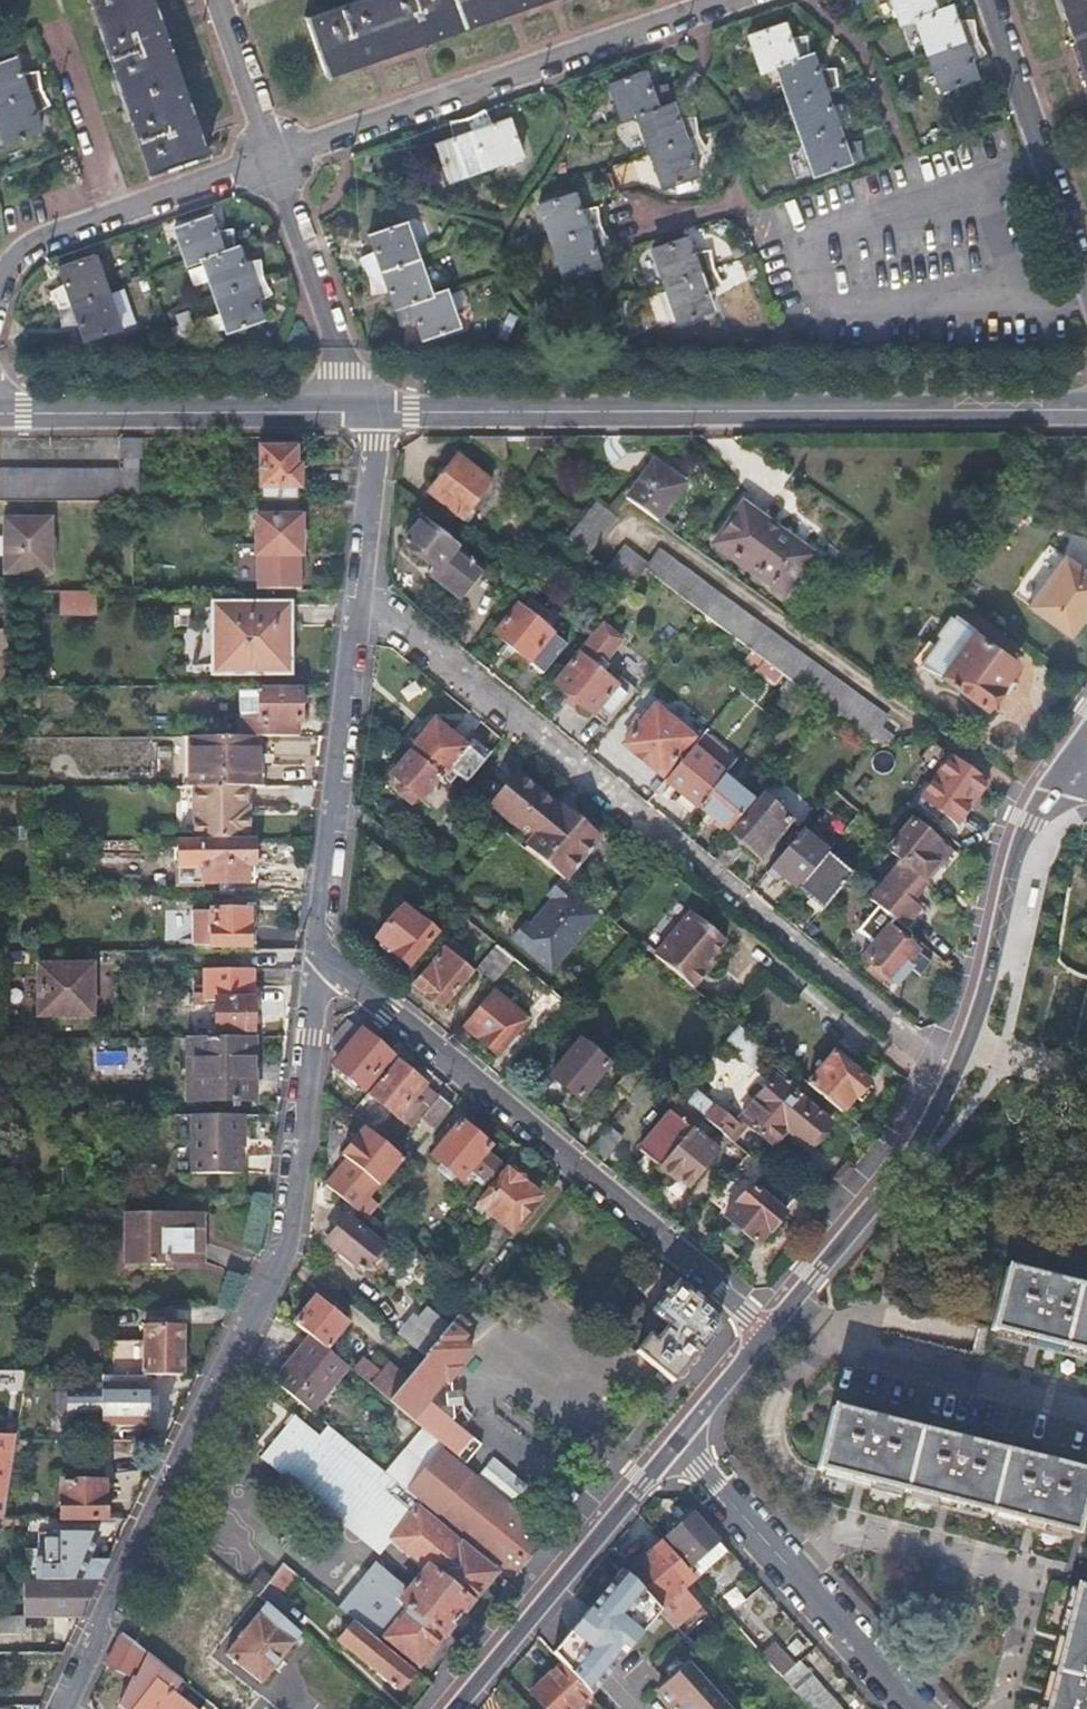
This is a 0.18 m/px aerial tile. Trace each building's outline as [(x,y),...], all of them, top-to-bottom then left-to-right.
[(147,175),(201,156),(148,0),(86,0),(147,175)] [(302,21),(322,77),(540,0),(362,0),(302,21)] [(946,4),(946,0),(892,0),(900,22),(914,16),(946,4)] [(1086,83),(1086,0),(1058,0),(1086,83)] [(956,24),(946,4),(914,16),(927,54),(971,38),(971,22),(956,24)] [(773,68),(808,55),(806,39),(791,40),(786,24),(749,37),(761,72),(773,68)] [(983,52),(971,38),(927,54),(940,90),(975,77),(970,60),(983,52)] [(816,76),(808,55),(773,68),(786,104),(822,92),(833,89),(832,74),(816,76)] [(34,90),(34,71),(17,76),(11,57),(0,61),(0,102),(34,90)] [(636,117),(669,105),(669,90),(650,91),(643,74),(609,86),(621,123),(636,117)] [(34,90),(0,102),(0,136),(2,142),(37,130),(31,112),(46,102),(34,90)] [(829,111),(822,92),(786,104),(799,142),(835,129),(846,125),(844,110),(829,111)] [(671,107),(669,105),(636,117),(650,152),(695,136),(695,120),(677,121),(671,107)] [(468,123),(484,166),(520,154),(508,121),(490,127),(481,112),(468,123)] [(447,180),(484,166),(468,123),(453,122),(455,139),(435,147),(447,180)] [(841,147),(835,129),(799,142),(812,177),(859,162),(857,147),(841,147)] [(705,149),(695,136),(650,152),(664,189),(697,177),(690,158),(705,149)] [(551,240),(597,223),(595,208),(580,210),(573,192),(539,204),(551,240)] [(200,259),(230,248),(230,236),(212,236),(206,219),(174,230),(187,264),(200,259)] [(608,236),(597,223),(551,240),(565,278),(599,265),(593,247),(608,236)] [(373,276),(415,261),(402,225),(368,237),(375,255),(361,264),(373,276)] [(664,283),(710,267),(710,252),(692,254),(685,235),(652,246),(664,283)] [(236,247),(230,248),(200,259),(213,297),(257,282),(257,266),(239,267),(236,247)] [(62,308),(104,295),(91,258),(58,269),(63,287),(51,296),(62,308)] [(427,297),(415,261),(373,276),(370,277),(370,293),(387,293),(393,308),(397,308),(427,297)] [(719,279),(710,267),(664,283),(676,320),(710,308),(706,289),(719,279)] [(268,294),(257,282),(213,297),(224,331),(260,322),(254,303),(268,294)] [(443,293),(427,297),(397,308),(399,325),(415,324),(421,341),(455,329),(443,293)] [(117,331),(104,295),(62,308),(60,325),(76,325),(82,343),(117,331)] [(138,440),(114,440),(115,460),(133,460),(137,460),(138,440)] [(259,502),(294,502),(294,490),(297,491),(296,468),(294,468),(293,450),(273,450),(273,444),(254,444),(253,450),(258,450),(259,502)] [(487,483),(455,458),(427,494),(459,520),(474,501),(487,483)] [(116,503),(130,503),(134,503),(133,460),(115,460),(115,473),(116,503)] [(652,465),(624,499),(656,522),(682,486),(652,465)] [(116,503),(115,473),(0,474),(0,503),(116,503)] [(298,591),(297,502),(294,502),(259,502),(253,502),(252,592),(298,591)] [(578,521),(564,539),(586,556),(613,522),(610,518),(592,505),(578,521)] [(145,506),(134,506),(134,527),(145,527),(145,506)] [(779,536),(739,508),(712,545),(789,601),(824,554),(786,526),(779,536)] [(2,520),(2,537),(2,557),(2,576),(48,575),(48,520),(2,520)] [(480,571),(418,521),(399,543),(434,571),(429,578),(457,600),(480,571)] [(622,546),(604,569),(627,586),(641,569),(645,565),(622,546)] [(641,569),(701,615),(762,661),(795,686),(826,710),(871,744),(891,740),(873,726),(883,718),(662,555),(646,566),(645,565),(641,569)] [(1061,558),(1025,607),(1067,636),(1086,608),(1086,576),(1061,558)] [(550,578),(540,570),(531,582),(540,590),(550,578)] [(88,615),(88,595),(58,595),(59,614),(88,615)] [(516,605),(492,634),(540,675),(564,646),(539,625),(545,617),(526,601),(520,609),(516,605)] [(286,606),(210,606),(211,675),(279,675),(279,629),(286,629),(286,606)] [(940,678),(972,634),(974,630),(951,613),(935,635),(939,638),(919,666),(938,680),(940,678)] [(625,640),(603,622),(552,683),(603,726),(632,692),(603,667),(625,640)] [(1015,664),(972,634),(940,678),(982,708),(1015,664)] [(238,738),(258,738),(297,738),(297,723),(299,723),(298,692),(297,692),(238,691),(238,738)] [(690,737),(652,707),(621,744),(659,775),(690,737)] [(455,793),(487,754),(469,739),(462,749),(430,723),(405,752),(407,753),(437,778),(455,793)] [(238,738),(187,738),(188,788),(190,788),(242,788),(258,788),(258,738),(238,738)] [(688,749),(663,779),(695,806),(720,776),(688,749)] [(437,778),(407,753),(387,775),(403,788),(397,795),(408,804),(414,797),(418,801),(437,778)] [(985,783),(949,757),(918,798),(953,825),(985,783)] [(522,848),(557,878),(560,880),(594,837),(557,806),(554,809),(513,776),(488,806),(528,840),(522,848)] [(720,776),(695,806),(726,831),(762,787),(756,783),(745,797),(720,776)] [(242,788),(190,788),(189,843),(245,843),(245,821),(242,820),(242,788)] [(796,833),(799,830),(762,799),(730,835),(758,858),(774,839),(785,847),(796,833)] [(899,863),(921,881),(933,866),(937,868),(947,856),(909,824),(885,850),(899,863)] [(768,867),(794,888),(822,854),(796,833),(785,847),(768,867)] [(251,886),(251,845),(174,845),(174,869),(182,869),(182,888),(251,886)] [(794,888),(821,910),(844,882),(849,876),(822,854),(794,888)] [(909,902),(924,884),(921,881),(899,863),(867,901),(876,909),(903,930),(919,912),(909,902)] [(546,970),(596,910),(560,880),(557,878),(543,895),(547,898),(524,925),(520,922),(508,938),(546,970)] [(432,935),(399,908),(372,939),(404,967),(432,935)] [(905,945),(911,937),(903,930),(876,909),(855,932),(870,945),(859,958),(893,987),(908,970),(918,977),(928,964),(905,945)] [(246,912),(191,912),(192,949),(245,949),(246,912)] [(687,912),(650,955),(691,989),(705,971),(701,967),(707,959),(721,941),(687,912)] [(490,987),(511,962),(493,946),(472,971),(490,987)] [(466,975),(440,954),(411,988),(437,1009),(466,975)] [(712,962),(707,959),(701,967),(705,971),(712,962)] [(88,967),(36,968),(36,1015),(88,1015),(88,967)] [(250,971),(203,971),(203,1002),(189,1001),(188,1012),(212,1012),(212,1033),(251,1032),(250,971)] [(524,1022),(490,995),(463,1027),(475,1038),(475,1040),(493,1056),(524,1022)] [(562,1004),(551,995),(533,1017),(543,1026),(562,1004)] [(345,1021),(329,1039),(327,1050),(338,1058),(332,1067),(360,1091),(387,1056),(345,1021)] [(765,1051),(737,1028),(722,1046),(750,1068),(765,1051)] [(250,1038),(190,1039),(192,1102),(251,1102),(250,1038)] [(604,1065),(575,1043),(546,1078),(574,1101),(604,1065)] [(805,1084),(839,1113),(852,1096),(856,1098),(865,1084),(830,1055),(805,1084)] [(421,1084),(393,1061),(366,1094),(401,1123),(415,1104),(410,1099),(421,1084)] [(647,1074),(632,1062),(612,1089),(625,1101),(647,1074)] [(795,1089),(775,1073),(737,1118),(768,1146),(784,1129),(806,1147),(827,1123),(792,1094),(795,1089)] [(679,1101),(701,1119),(729,1142),(739,1128),(713,1106),(711,1107),(689,1090),(679,1101)] [(449,1106),(436,1095),(417,1118),(431,1129),(449,1106)] [(679,1101),(677,1099),(633,1150),(673,1184),(677,1181),(686,1188),(716,1154),(690,1131),(701,1119),(679,1101)] [(241,1116),(188,1116),(188,1173),(234,1173),(235,1140),(240,1140),(241,1116)] [(484,1184),(498,1167),(483,1154),(487,1147),(457,1121),(427,1158),(458,1183),(468,1171),(484,1184)] [(344,1160),(323,1186),(354,1213),(397,1160),(389,1152),(361,1128),(339,1156),(344,1160)] [(761,1186),(770,1176),(745,1155),(736,1166),(751,1178),(761,1186)] [(535,1198),(501,1170),(474,1203),(508,1231),(535,1198)] [(779,1213),(794,1196),(770,1176),(761,1186),(756,1194),(745,1185),(731,1172),(706,1201),(721,1213),(719,1217),(752,1244),(764,1231),(768,1233),(782,1215),(779,1213)] [(756,1194),(761,1186),(751,1178),(745,1185),(756,1194)] [(198,1216),(123,1217),(123,1264),(198,1263),(198,1216)] [(387,1216),(375,1230),(393,1245),(404,1230),(387,1216)] [(379,1246),(344,1217),(323,1243),(358,1272),(379,1246)] [(988,1331),(1086,1356),(1086,1290),(1005,1270),(988,1331)] [(646,1337),(634,1353),(670,1383),(694,1353),(699,1356),(709,1343),(707,1340),(714,1329),(712,1316),(704,1309),(705,1307),(691,1294),(688,1297),(673,1285),(655,1307),(649,1302),(644,1308),(667,1326),(653,1342),(646,1337)] [(314,1298),(291,1323),(307,1336),(323,1350),(345,1324),(314,1298)] [(410,1314),(394,1333),(421,1355),(444,1329),(422,1311),(415,1320),(410,1314)] [(444,1329),(421,1355),(422,1357),(404,1379),(386,1402),(417,1427),(441,1447),(467,1467),(482,1450),(449,1421),(452,1418),(450,1406),(443,1406),(442,1395),(449,1394),(448,1381),(445,1379),(468,1350),(462,1344),(466,1337),(459,1333),(465,1324),(455,1316),(444,1329)] [(109,1376),(177,1376),(177,1327),(139,1328),(138,1342),(109,1341),(109,1376)] [(307,1336),(272,1382),(308,1412),(345,1367),(323,1350),(307,1336)] [(386,1402),(404,1379),(384,1363),(376,1374),(358,1360),(349,1371),(386,1402)] [(143,1385),(97,1385),(96,1427),(143,1426),(143,1385)] [(459,1393),(449,1394),(442,1395),(443,1406),(450,1406),(460,1405),(459,1393)] [(1084,1473),(829,1408),(813,1473),(1069,1537),(1084,1473)] [(382,1473),(325,1426),(317,1436),(293,1417),(259,1456),(375,1552),(387,1539),(422,1567),(406,1589),(398,1599),(406,1606),(382,1637),(417,1664),(491,1572),(413,1508),(417,1502),(382,1473)] [(25,1441),(47,1441),(47,1424),(15,1423),(13,1435),(13,1440),(25,1441)] [(543,1539),(438,1452),(441,1447),(417,1427),(382,1473),(417,1502),(509,1579),(543,1539)] [(0,1435),(0,1518),(11,1452),(13,1440),(13,1435),(0,1435)] [(25,1452),(25,1441),(13,1440),(11,1452),(25,1452)] [(58,1520),(104,1520),(104,1482),(58,1483),(58,1520)] [(682,1527),(693,1517),(688,1512),(678,1521),(682,1527)] [(727,1554),(693,1517),(682,1527),(667,1540),(701,1577),(727,1554)] [(97,1580),(106,1560),(95,1560),(95,1555),(88,1554),(94,1533),(50,1533),(49,1540),(42,1540),(42,1560),(34,1560),(33,1580),(97,1580)] [(629,1575),(663,1612),(681,1632),(705,1609),(661,1560),(656,1564),(648,1556),(629,1575)] [(290,1570),(282,1563),(269,1578),(257,1593),(266,1602),(281,1616),(293,1602),(279,1584),(290,1570)] [(622,1569),(550,1655),(560,1664),(591,1697),(663,1612),(629,1575),(622,1569)] [(257,1593),(269,1578),(260,1571),(247,1586),(257,1593)] [(398,1599),(406,1589),(382,1571),(364,1572),(337,1608),(348,1617),(379,1642),(382,1637),(406,1606),(398,1599)] [(24,1581),(20,1581),(21,1617),(79,1617),(97,1580),(33,1580),(24,1581)] [(1072,1586),(1040,1708),(1086,1708),(1086,1590),(1072,1586)] [(281,1616),(266,1602),(226,1652),(260,1680),(299,1632),(281,1616)] [(713,1618),(705,1609),(681,1632),(689,1640),(713,1618)] [(0,1618),(0,1634),(21,1633),(21,1617),(0,1618)] [(379,1642),(348,1617),(333,1636),(346,1647),(345,1650),(393,1688),(414,1670),(379,1642)] [(146,1654),(120,1633),(104,1666),(133,1679),(146,1654)] [(773,1649),(760,1660),(780,1683),(793,1671),(773,1649)] [(560,1664),(528,1695),(541,1708),(578,1708),(591,1697),(560,1664)] [(796,1668),(793,1671),(780,1683),(803,1708),(833,1708),(796,1668)] [(682,1670),(654,1696),(667,1708),(718,1708),(682,1670)] [(159,1685),(190,1708),(200,1708),(204,1705),(166,1675),(159,1685)] [(159,1685),(155,1682),(135,1708),(190,1708),(159,1685)]
